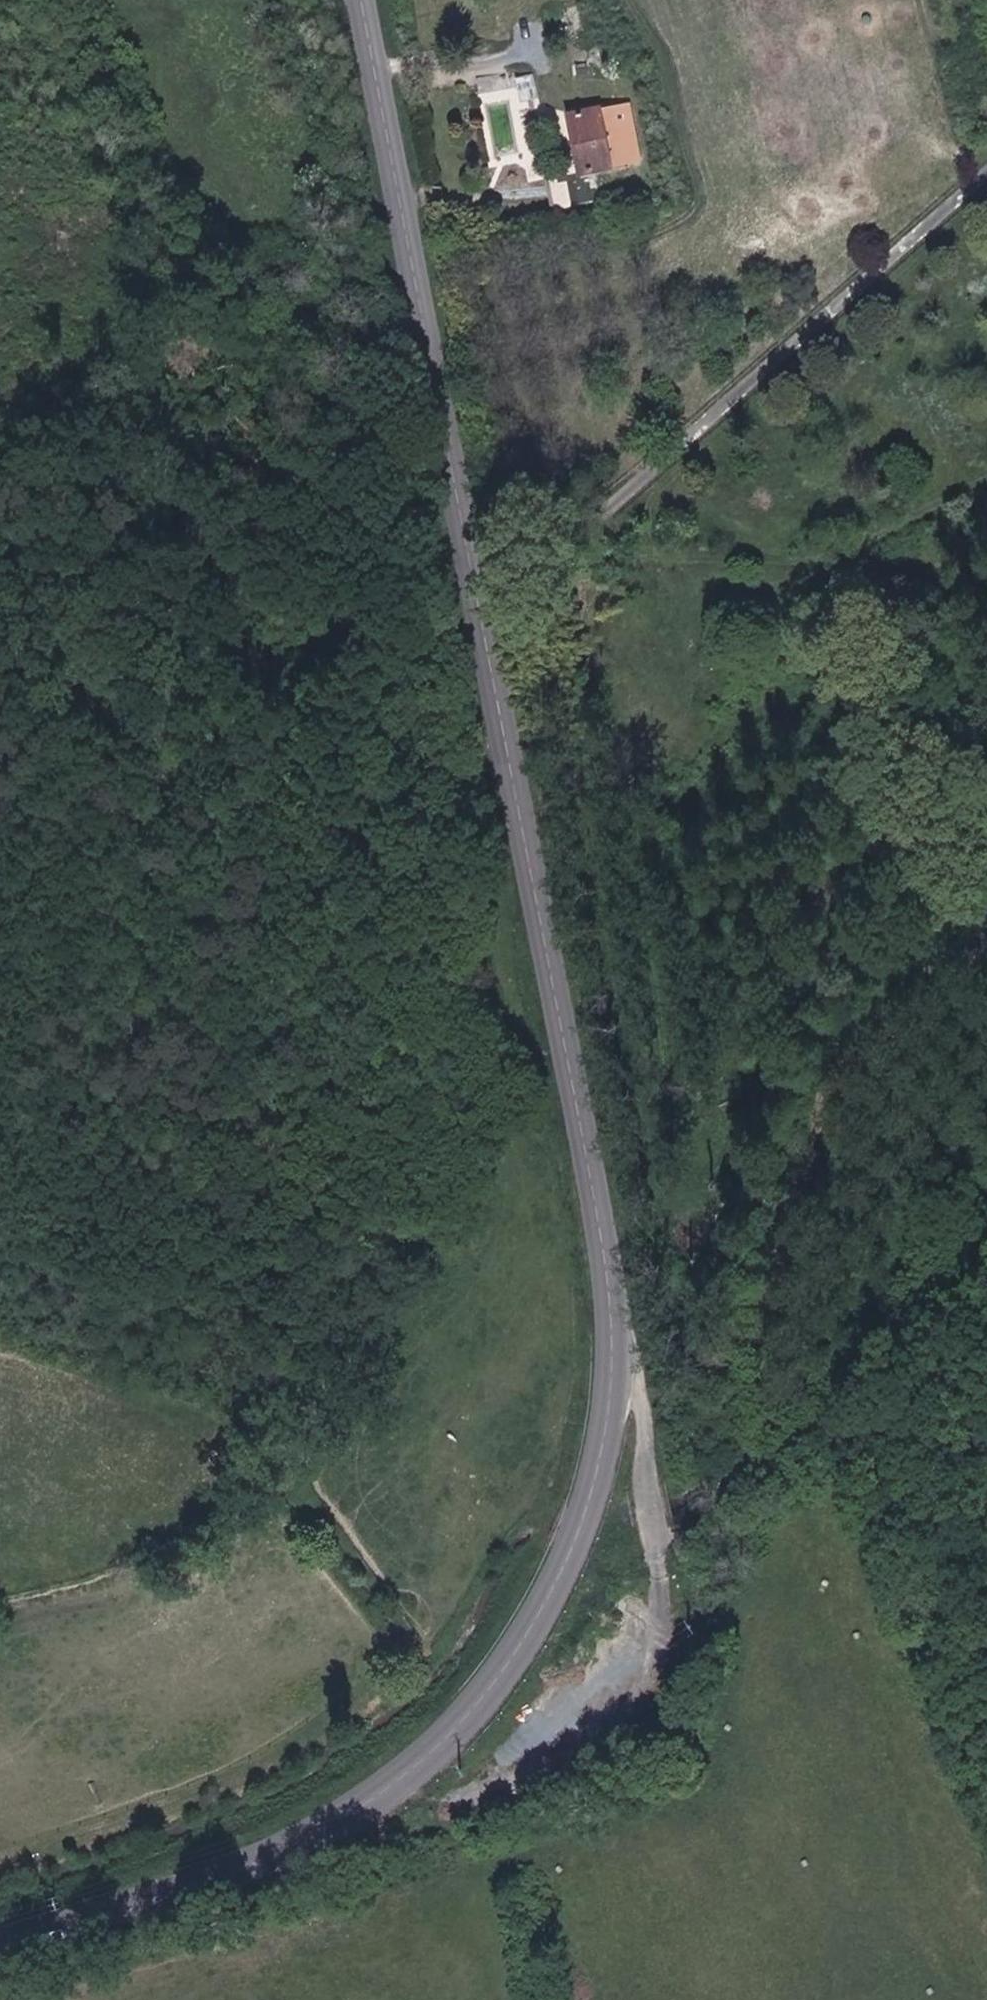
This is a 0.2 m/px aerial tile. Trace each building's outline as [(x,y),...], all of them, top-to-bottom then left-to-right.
[(510,72),(483,78),(486,87),(497,84),(500,95),(515,91),(510,72)] [(539,72),(519,75),(522,98),(543,95),(539,72)] [(570,118),(582,175),(639,161),(626,105),(570,118)]
